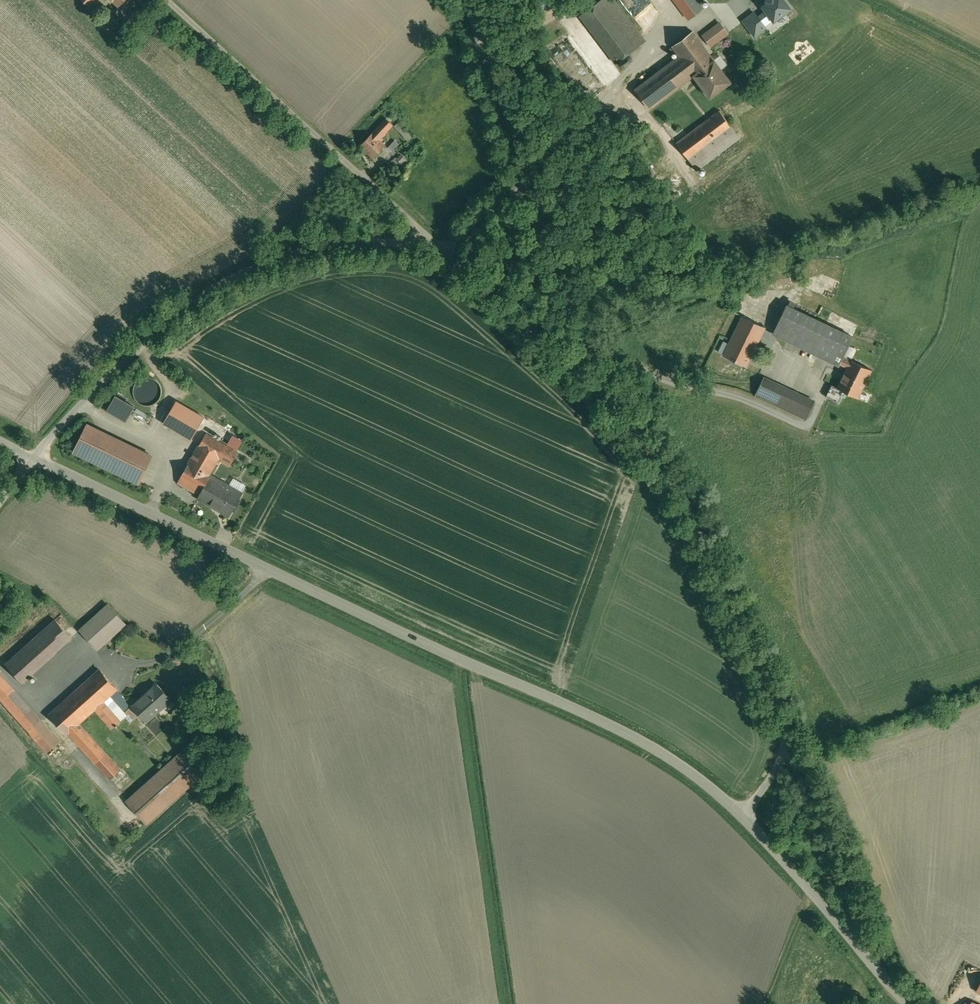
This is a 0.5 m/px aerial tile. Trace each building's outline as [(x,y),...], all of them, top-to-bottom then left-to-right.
[(531,4),(537,14),(558,2),(557,0),(537,0),(531,4)] [(602,0),(600,0),(580,15),(616,63),(637,47),(632,40),(602,0)] [(614,0),(602,0),(632,40),(640,34),(614,0)] [(697,0),(675,0),(689,19),(703,9),(697,0)] [(776,26),(793,14),(782,0),(775,0),(763,9),(776,26)] [(744,22),(757,38),(768,30),(755,14),(744,22)] [(718,20),(699,34),(709,47),(728,33),(718,20)] [(730,82),(693,31),(672,46),(679,55),(694,76),(710,97),(730,82)] [(679,55),(635,89),(650,109),(694,76),(679,55)] [(719,110),(676,143),(696,170),(740,137),(719,110)] [(373,159),(386,146),(379,139),(392,125),(385,118),(359,145),(373,159)] [(407,141),(411,137),(397,122),(392,126),(407,141)] [(393,150),(397,142),(392,139),(387,147),(393,150)] [(395,158),(402,166),(407,161),(401,154),(395,158)] [(852,336),(787,305),(773,333),(839,365),(843,356),(852,336)] [(763,327),(742,317),(723,354),(744,365),(763,327)] [(872,370),(850,359),(850,360),(843,356),(839,364),(846,367),(837,387),(858,398),(872,370)] [(814,401),(764,377),(752,402),(803,426),(814,401)] [(125,421),(132,403),(110,395),(104,412),(125,421)] [(201,422),(187,414),(183,420),(168,411),(161,422),(191,440),(201,422)] [(206,434),(178,482),(200,495),(211,476),(209,475),(218,458),(230,465),(238,452),(206,434)] [(160,467),(129,451),(126,457),(120,468),(151,484),(160,467)] [(126,457),(115,452),(110,463),(120,468),(126,457)] [(222,483),(211,476),(200,495),(198,497),(229,515),(242,493),(223,482),(222,483)] [(76,630),(97,651),(125,623),(104,602),(76,630)] [(55,619),(5,664),(21,682),(71,637),(55,619)] [(99,669),(50,713),(67,733),(68,733),(109,779),(120,769),(79,722),(95,708),(112,728),(115,725),(116,726),(118,725),(117,724),(129,713),(134,718),(139,714),(132,705),(131,706),(125,701),(126,700),(117,689),(99,669)] [(0,675),(0,700),(47,752),(60,741),(0,675)] [(156,683),(132,705),(139,714),(146,721),(171,699),(156,683)] [(180,753),(128,801),(147,822),(200,775),(180,753)]
